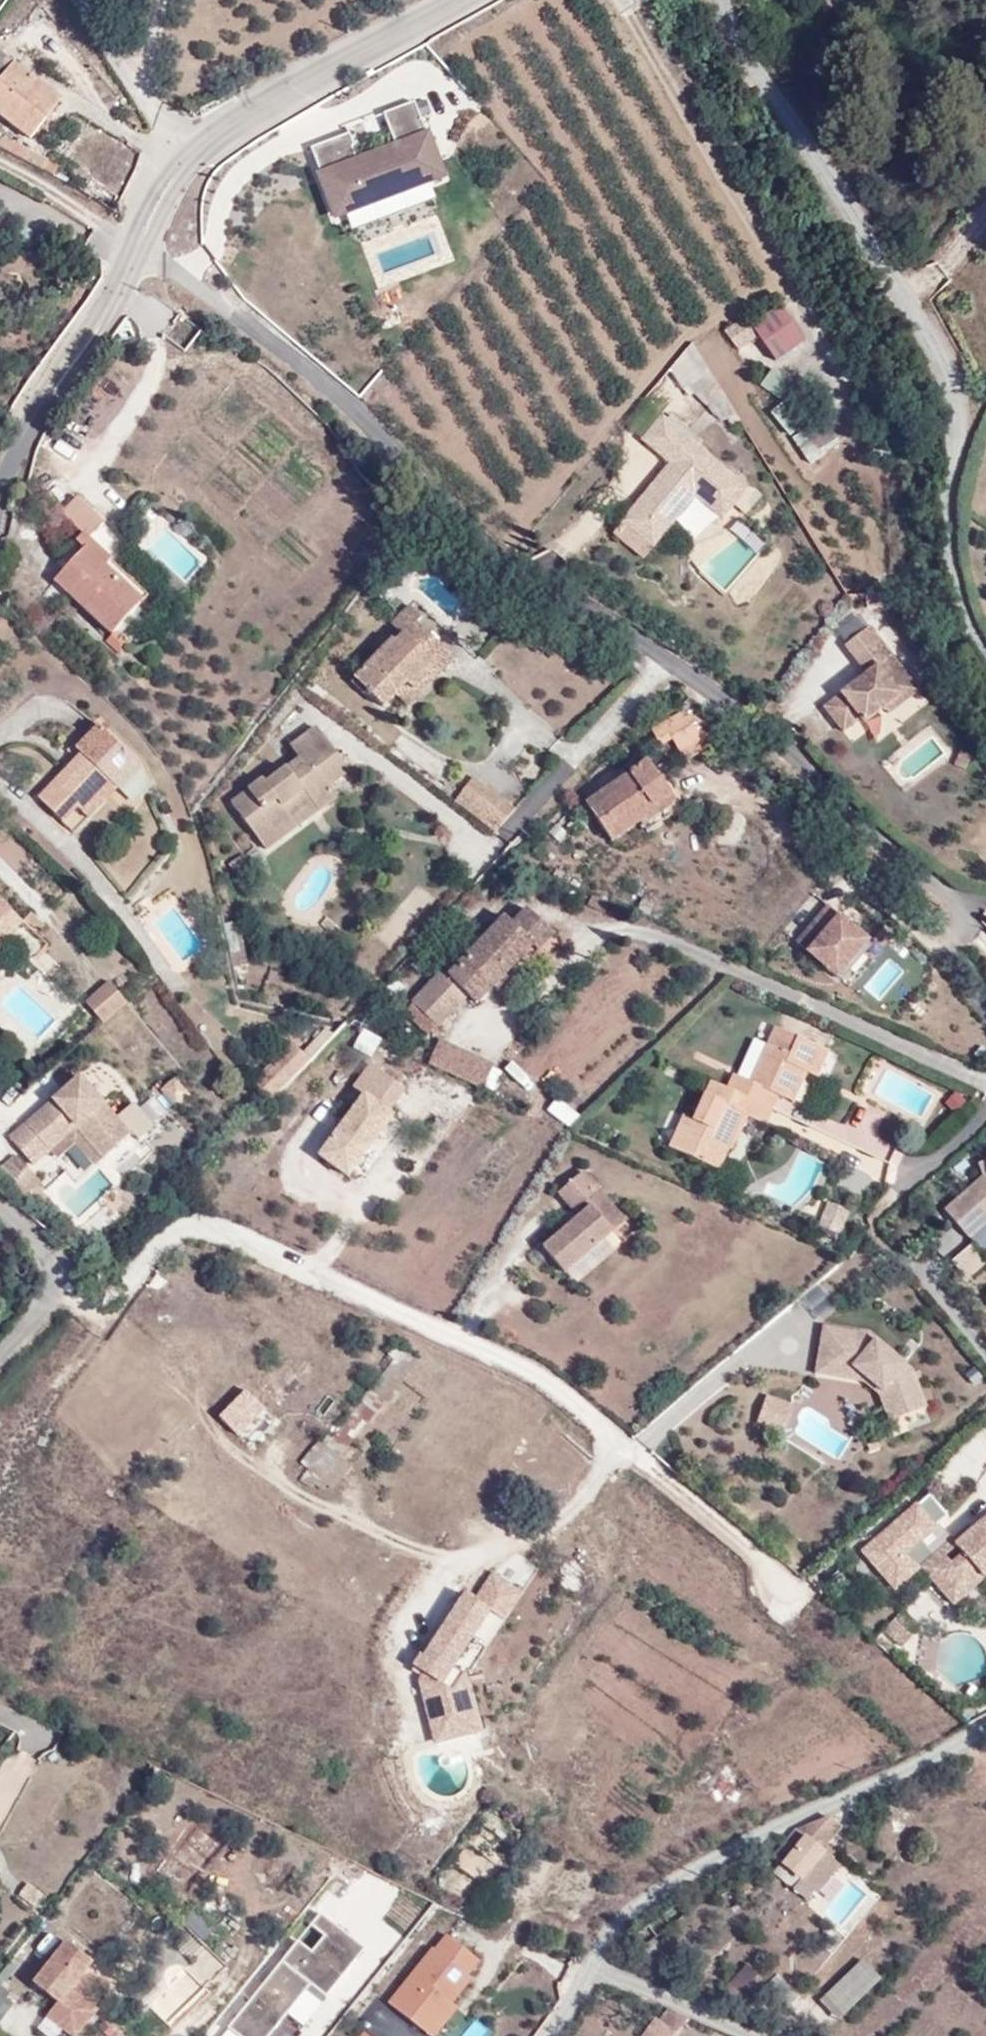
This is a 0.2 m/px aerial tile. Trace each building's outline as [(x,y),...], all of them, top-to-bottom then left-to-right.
[(61,99),(0,51),(0,114),(30,138),(61,99)] [(345,129),(306,144),(332,211),(438,171),(410,97),(379,109),(392,143),(376,149),(377,153),(355,162),(353,158),(347,143),(350,142),(345,129)] [(1,138),(0,140),(0,150),(45,172),(50,162),(27,150),(25,154),(11,147),(13,144),(1,138)] [(376,149),(353,158),(355,162),(377,153),(376,149)] [(780,362),(808,344),(782,306),(754,325),(761,335),(780,362)] [(724,331),(744,366),(765,354),(745,319),(724,331)] [(736,414),(695,345),(674,369),(688,390),(690,389),(712,407),(717,403),(728,419),(736,414)] [(800,415),(812,397),(777,372),(764,390),(800,415)] [(685,436),(664,418),(644,441),(672,465),(635,509),(665,535),(697,497),(724,520),(749,491),(696,446),(685,436)] [(810,464),(839,444),(823,420),(794,440),(810,464)] [(699,443),(688,433),(685,436),(696,446),(699,443)] [(102,523),(77,499),(62,515),(84,536),(78,542),(86,551),(56,582),(112,635),(149,597),(88,539),(102,523)] [(654,548),(665,535),(635,509),(624,522),(654,548)] [(413,691),(438,665),(444,671),(456,658),(418,621),(421,618),(410,606),(391,625),(402,636),(397,642),(394,639),(355,680),(385,708),(397,695),(407,684),(413,691)] [(895,684),(908,673),(871,627),(848,645),(868,670),(871,674),(865,679),(828,708),(848,732),(865,719),(869,724),(888,708),(904,695),(895,684)] [(397,695),(408,707),(444,671),(438,665),(413,691),(407,684),(397,695)] [(862,675),(865,679),(871,674),(868,670),(862,675)] [(892,713),(921,689),(908,673),(895,684),(904,695),(888,708),(892,713)] [(707,735),(700,726),(704,724),(691,715),(684,719),(681,714),(652,731),(659,744),(670,738),(678,750),(699,739),(707,735)] [(78,809),(106,778),(117,789),(139,766),(100,728),(77,751),(82,756),(40,801),(63,823),(78,809)] [(264,779),(233,802),(253,831),(262,825),(270,836),(313,803),(319,813),(338,799),(330,788),(350,772),(318,729),(292,748),(301,760),(267,784),(264,779)] [(703,747),(699,739),(678,750),(683,758),(703,747)] [(966,770),(971,756),(962,753),(957,767),(966,770)] [(638,819),(672,796),(665,786),(649,760),(587,804),(613,843),(641,824),(638,819)] [(515,810),(473,777),(454,803),(494,833),(515,810)] [(117,789),(106,778),(78,809),(88,819),(117,789)] [(689,804),(674,780),(665,786),(672,796),(638,819),(641,824),(646,833),(689,804)] [(253,831),(267,851),(319,813),(313,803),(270,836),(262,825),(253,831)] [(63,823),(74,834),(88,819),(78,809),(63,823)] [(11,911),(0,900),(0,924),(11,911)] [(450,977),(444,971),(404,1014),(429,1038),(469,995),(478,1004),(533,946),(539,952),(554,935),(528,910),(513,926),(506,918),(450,977)] [(23,922),(11,911),(0,924),(0,947),(23,922)] [(830,911),(800,946),(834,975),(864,939),(830,911)] [(45,927),(31,913),(23,922),(37,935),(45,927)] [(239,922),(226,925),(236,967),(249,964),(239,922)] [(88,1005),(107,1026),(129,1006),(110,985),(88,1005)] [(753,1082),(735,1075),(729,1089),(773,1108),(779,1095),(791,1101),(804,1071),(818,1078),(829,1051),(778,1028),(753,1082)] [(252,1080),(272,1097),(309,1054),(289,1037),(252,1080)] [(494,1067),(441,1043),(431,1068),(451,1077),(484,1092),(494,1067)] [(318,1155),(344,1174),(389,1116),(384,1112),(400,1090),(370,1067),(355,1086),(365,1094),(318,1155)] [(122,1141),(129,1134),(104,1105),(79,1076),(10,1138),(33,1164),(51,1149),(58,1157),(75,1141),(95,1164),(103,1157),(122,1141)] [(766,1124),(773,1108),(729,1089),(713,1082),(695,1120),(686,1117),(672,1148),(718,1169),(731,1139),(737,1141),(748,1116),(766,1124)] [(6,1085),(0,1091),(0,1099),(7,1105),(16,1094),(6,1085)] [(166,1141),(121,1089),(104,1105),(129,1134),(122,1141),(132,1154),(141,1163),(166,1141)] [(955,1113),(966,1102),(956,1093),(946,1103),(955,1113)] [(103,1157),(114,1169),(132,1154),(122,1141),(103,1157)] [(22,1197),(40,1182),(15,1156),(3,1166),(15,1180),(8,1186),(22,1197)] [(981,1163),(983,1176),(945,1211),(969,1238),(985,1224),(985,1162),(981,1163)] [(578,1216),(543,1247),(564,1271),(612,1230),(599,1215),(611,1204),(581,1170),(557,1192),(578,1216)] [(850,1211),(829,1203),(819,1226),(840,1234),(850,1211)] [(612,1230),(624,1220),(611,1204),(599,1215),(612,1230)] [(952,1222),(931,1239),(946,1257),(966,1240),(952,1222)] [(969,1241),(949,1257),(966,1278),(985,1262),(969,1241)] [(914,1371),(872,1336),(826,1327),(817,1375),(868,1385),(881,1397),(890,1423),(928,1409),(914,1371)] [(246,1391),(220,1418),(239,1436),(265,1409),(246,1391)] [(765,1391),(753,1421),(781,1431),(792,1401),(765,1391)] [(297,1467),(331,1490),(351,1461),(317,1438),(297,1467)] [(930,1492),(860,1550),(895,1588),(953,1535),(937,1521),(948,1513),(930,1492)] [(924,1567),(950,1602),(985,1572),(985,1518),(924,1567)] [(497,1572),(523,1587),(536,1565),(510,1550),(497,1572)] [(459,1674),(466,1678),(468,1677),(524,1591),(494,1572),(477,1599),(475,1597),(467,1592),(436,1640),(431,1649),(434,1651),(430,1656),(424,1652),(415,1667),(422,1671),(426,1674),(421,1681),(441,1762),(484,1751),(474,1713),(465,1716),(461,1698),(449,1690),(459,1674)] [(904,1644),(921,1624),(904,1610),(887,1630),(904,1644)] [(436,1640),(433,1638),(424,1652),(430,1656),(434,1651),(431,1649),(436,1640)] [(474,1713),(466,1678),(459,1674),(449,1690),(461,1698),(465,1716),(474,1713)] [(796,1831),(775,1858),(782,1864),(802,1881),(825,1853),(824,1851),(841,1828),(830,1818),(796,1831)] [(803,1899),(834,1861),(825,1853),(802,1881),(782,1864),(773,1874),(803,1899)] [(38,1906),(46,1895),(28,1882),(20,1893),(38,1906)] [(223,2024),(238,2035),(263,2035),(306,1984),(319,1996),(361,1945),(318,1909),(223,2024)] [(431,1949),(388,2004),(421,2029),(444,1999),(450,2004),(470,1979),(465,1975),(477,1961),(445,1936),(433,1950),(431,1949)] [(93,1960),(65,1940),(32,1980),(46,1991),(58,2001),(47,2015),(76,2035),(97,2007),(72,1989),(93,1960)] [(837,2018),(880,1976),(860,1955),(816,1997),(837,2018)] [(750,1983),(756,1972),(744,1966),(738,1977),(750,1983)] [(9,2005),(3,1999),(7,1993),(0,1988),(0,2018),(9,2005)] [(456,2008),(450,2004),(444,1999),(421,2029),(429,2035),(434,2035),(456,2008)] [(681,2023),(662,2009),(643,2035),(677,2035),(674,2033),(681,2023)] [(407,2031),(379,2010),(370,2024),(387,2035),(403,2035),(407,2031)]
